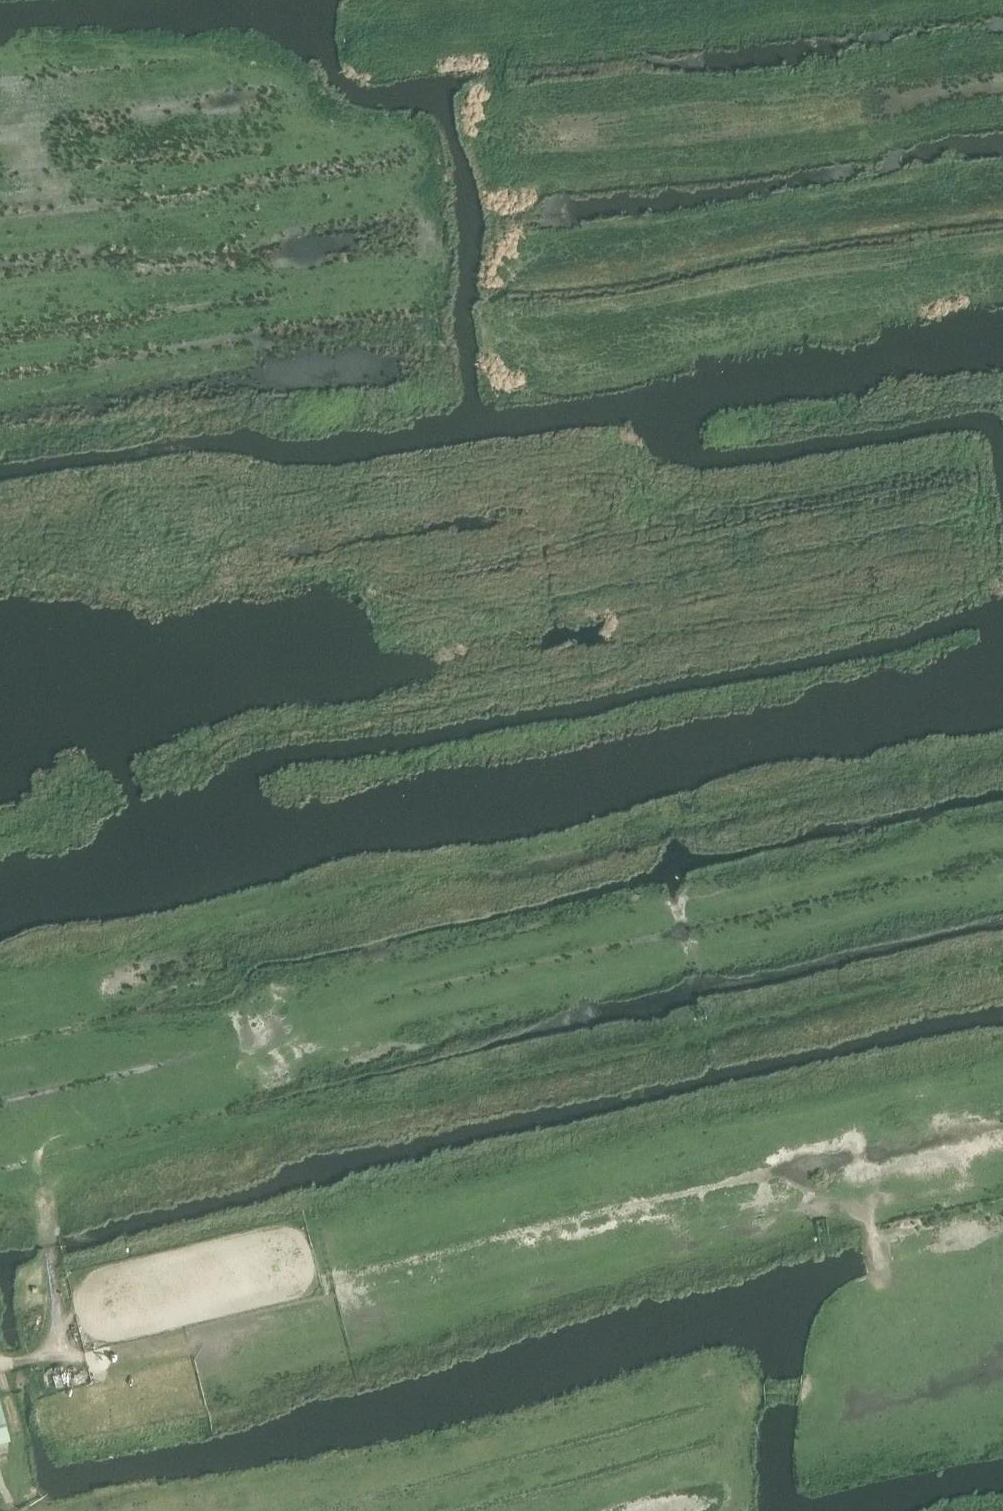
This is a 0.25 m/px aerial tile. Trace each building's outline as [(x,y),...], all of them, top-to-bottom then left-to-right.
[(12,1437),(0,1400),(0,1441),(12,1437)]
